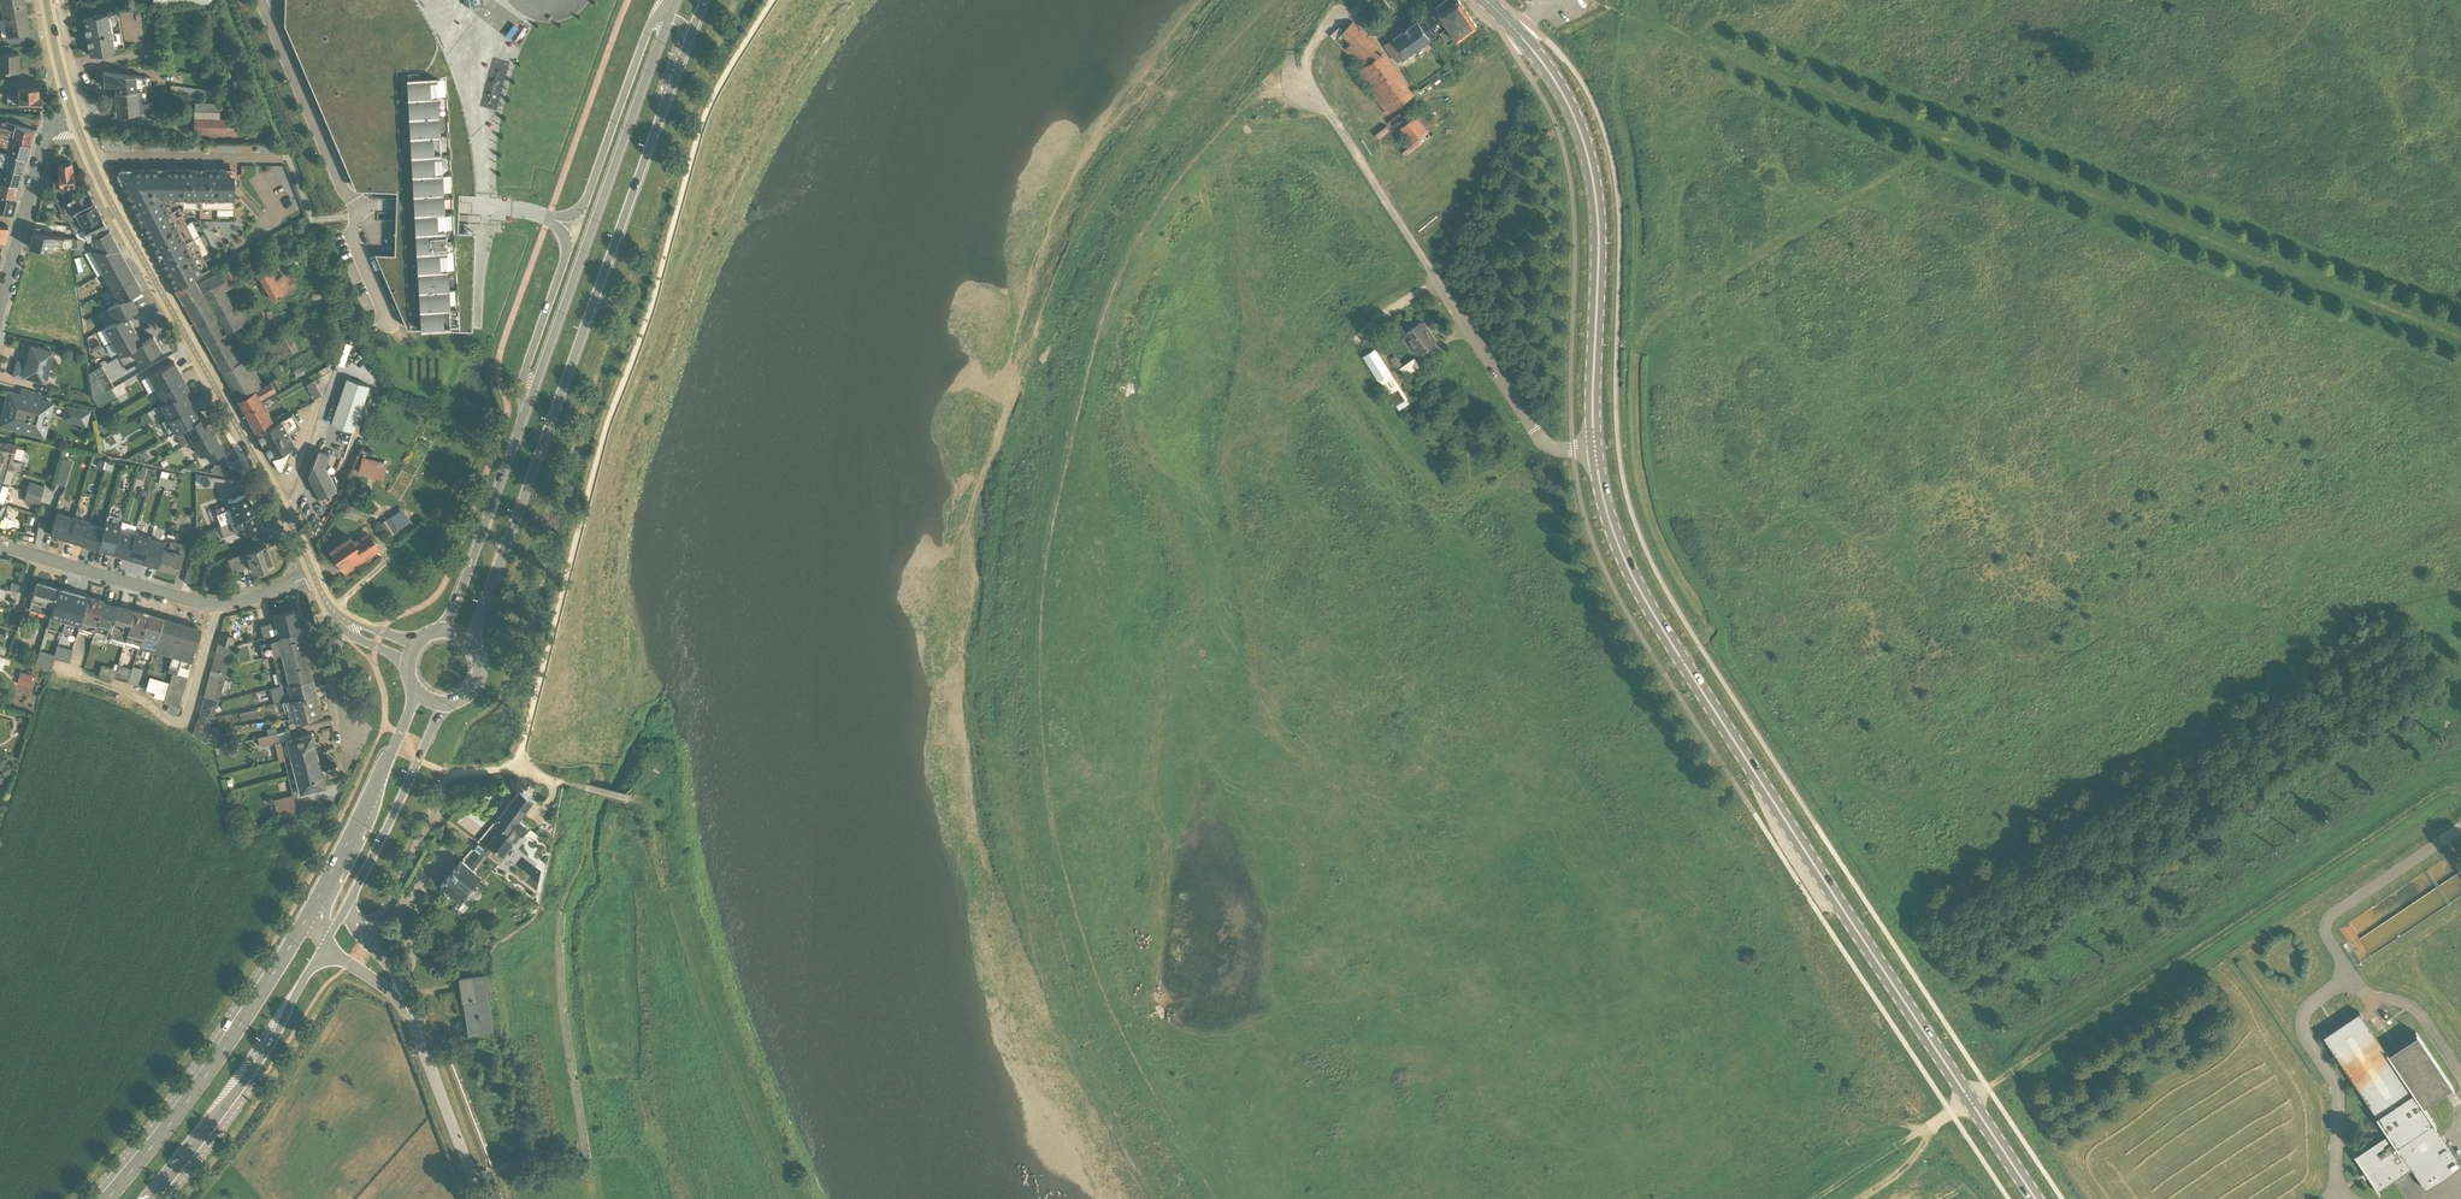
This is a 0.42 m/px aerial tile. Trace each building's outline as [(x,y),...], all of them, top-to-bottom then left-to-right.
[(475,190),(474,171),(472,153),(467,124),(462,103),(455,78),(448,61),(446,53),(430,20),(419,0),(284,0),(283,22),(354,187),(369,187),(369,196),(395,197),(395,203),(394,210),(376,209),(376,218),(394,219),(393,251),(374,250),(405,324),(471,326),(474,229),(456,228),(457,217),(457,206),(457,197),(457,190),(475,190)] [(1460,0),(1444,0),(1417,19),(1431,39),(1441,32),(1448,42),(1456,37),(1457,39),(1477,25),(1460,0)] [(31,29),(24,1),(0,5),(2,16),(0,16),(0,32),(0,33),(31,29)] [(114,46),(123,45),(123,44),(117,11),(117,10),(108,12),(108,10),(99,12),(94,8),(90,13),(82,15),(89,53),(97,52),(102,55),(106,50),(115,48),(114,46)] [(1407,56),(1431,39),(1417,19),(1416,18),(1391,36),(1392,37),(1384,43),(1397,62),(1407,56)] [(1379,46),(1351,20),(1333,40),(1363,67),(1355,73),(1385,116),(1414,96),(1384,53),(1378,48),(1379,46)] [(157,38),(158,48),(178,49),(178,40),(157,38)] [(19,69),(18,50),(0,50),(0,69),(19,69)] [(114,82),(115,89),(141,88),(145,88),(151,89),(150,75),(102,69),(103,83),(114,82)] [(0,76),(0,85),(10,85),(10,76),(0,76)] [(17,103),(40,103),(40,93),(37,93),(37,84),(18,84),(17,103)] [(141,88),(115,89),(116,111),(153,109),(152,99),(146,100),(145,88),(141,88)] [(236,129),(261,129),(262,107),(253,106),(253,115),(239,115),(238,117),(237,117),(237,116),(218,115),(218,99),(194,99),(192,131),(236,132),(236,129)] [(17,120),(38,120),(38,110),(17,111),(17,120)] [(1399,128),(1412,143),(1427,130),(1415,115),(1399,128)] [(29,141),(33,127),(14,122),(13,127),(0,123),(0,133),(29,141)] [(26,155),(29,141),(0,133),(0,141),(6,143),(4,148),(26,155)] [(22,168),(26,155),(4,148),(0,147),(0,162),(22,168)] [(53,186),(74,184),(73,175),(72,175),(70,159),(56,160),(57,174),(52,175),(53,186)] [(19,182),(22,168),(0,162),(0,177),(19,182)] [(166,166),(126,166),(125,166),(124,166),(123,166),(122,166),(121,166),(120,166),(119,167),(118,168),(117,169),(116,170),(116,171),(116,173),(133,205),(156,193),(163,197),(163,196),(165,196),(166,166)] [(195,166),(166,166),(165,196),(168,196),(170,200),(182,200),(182,205),(194,205),(195,166)] [(211,167),(195,166),(194,205),(211,205),(211,167)] [(233,167),(211,167),(211,205),(233,205),(233,167)] [(15,196),(19,182),(0,177),(0,192),(15,196)] [(73,212),(94,201),(87,187),(73,195),(67,197),(60,196),(54,195),(61,210),(64,210),(65,212),(72,209),(73,212)] [(11,210),(15,196),(0,192),(0,207),(11,210)] [(156,193),(133,205),(148,234),(182,216),(180,212),(176,214),(172,208),(171,208),(167,201),(165,203),(163,198),(163,197),(156,193)] [(82,223),(100,213),(100,212),(100,211),(98,207),(97,206),(94,201),(73,212),(72,209),(65,212),(64,210),(61,210),(57,210),(62,219),(66,217),(70,223),(82,223)] [(74,230),(77,236),(87,237),(107,226),(100,213),(82,223),(70,223),(56,221),(55,228),(69,230),(74,230)] [(182,216),(148,234),(160,257),(194,239),(182,216)] [(88,245),(118,246),(108,226),(107,226),(87,237),(77,236),(78,245),(88,245)] [(28,244),(70,245),(71,235),(32,229),(28,244)] [(174,285),(208,265),(205,260),(194,239),(160,257),(171,278),(174,285)] [(102,270),(125,257),(123,254),(118,246),(88,245),(89,247),(84,250),(97,273),(102,270)] [(217,262),(224,275),(225,277),(231,274),(240,268),(232,253),(217,262)] [(110,285),(133,272),(125,257),(102,270),(110,285)] [(270,265),(270,266),(267,261),(255,268),(271,298),(295,284),(283,260),(273,266),(273,265),(271,266),(270,265)] [(216,261),(208,265),(174,285),(182,299),(224,275),(217,262),(216,261)] [(117,298),(139,287),(141,286),(138,281),(133,272),(110,285),(117,298)] [(182,299),(221,368),(240,357),(236,349),(247,343),(236,323),(254,313),(249,303),(237,310),(224,286),(235,280),(231,274),(225,277),(224,275),(182,299)] [(139,287),(117,298),(106,304),(115,319),(126,312),(149,300),(141,286),(139,287)] [(111,339),(134,326),(126,312),(115,319),(104,325),(111,339)] [(1406,334),(1420,353),(1436,342),(1422,322),(1406,334)] [(119,352),(130,346),(142,339),(134,326),(111,339),(119,352)] [(297,347),(297,346),(289,331),(262,345),(270,360),(297,347)] [(142,339),(130,346),(138,360),(161,346),(153,332),(142,339)] [(44,379),(45,375),(47,376),(49,368),(47,367),(53,348),(30,342),(26,360),(16,357),(12,372),(23,374),(23,373),(44,379)] [(1390,376),(1392,375),(1376,350),(1365,357),(1380,382),(1390,376)] [(221,368),(236,395),(263,382),(247,353),(240,357),(221,368)] [(155,386),(181,371),(173,357),(147,372),(155,386)] [(1421,367),(1415,359),(1401,369),(1407,377),(1421,367)] [(236,395),(244,409),(262,399),(260,395),(274,387),(277,385),(278,386),(279,384),(276,379),(280,376),(279,375),(286,371),(280,361),(274,364),(278,373),(263,382),(236,395)] [(89,369),(90,378),(105,369),(101,362),(89,369)] [(300,363),(292,367),(295,374),(304,370),(300,363)] [(90,378),(92,395),(113,383),(105,369),(90,378)] [(163,400),(185,387),(189,385),(181,371),(155,386),(163,400)] [(329,421),(352,429),(368,383),(345,375),(329,421)] [(1405,400),(1390,376),(1380,382),(1396,406),(1405,400)] [(321,392),(312,377),(305,382),(313,396),(321,392)] [(50,412),(54,398),(41,395),(42,389),(20,384),(18,391),(8,388),(0,419),(0,421),(45,433),(48,422),(40,420),(43,410),(50,412)] [(97,404),(115,393),(111,385),(92,395),(97,404)] [(72,394),(81,397),(83,388),(75,386),(72,394)] [(166,415),(192,401),(185,387),(163,400),(159,402),(166,415)] [(244,409),(256,430),(286,413),(283,409),(272,416),(262,399),(244,409)] [(61,416),(86,423),(89,407),(65,401),(61,416)] [(174,428),(200,414),(192,401),(166,415),(160,418),(168,432),(174,428)] [(256,430),(277,468),(281,470),(294,441),(288,430),(299,424),(292,410),(286,413),(256,430)] [(191,437),(212,426),(204,412),(200,414),(174,428),(182,442),(191,437)] [(102,430),(113,425),(107,414),(96,419),(102,430)] [(209,458),(225,449),(212,426),(191,437),(199,452),(204,449),(209,458)] [(110,442),(116,439),(111,430),(105,433),(110,442)] [(12,455),(16,441),(3,438),(1,439),(0,439),(0,461),(6,463),(21,468),(24,459),(12,455)] [(138,451),(142,457),(149,453),(145,447),(138,451)] [(321,499),(329,495),(327,490),(335,486),(324,463),(328,451),(318,447),(310,467),(312,468),(313,470),(307,473),(321,499)] [(357,470),(382,477),(386,460),(361,454),(357,470)] [(55,480),(63,482),(71,457),(63,455),(55,480)] [(96,464),(104,466),(107,458),(98,456),(96,464)] [(209,465),(211,469),(221,471),(230,466),(224,456),(209,465)] [(107,458),(104,466),(111,468),(113,460),(107,458)] [(135,474),(142,477),(145,469),(144,469),(146,464),(141,463),(140,467),(137,466),(135,474)] [(156,481),(164,483),(166,475),(168,469),(160,467),(156,481)] [(166,475),(164,483),(171,485),(173,477),(166,475)] [(39,493),(40,493),(42,483),(28,479),(25,489),(39,493)] [(349,489),(360,494),(363,489),(352,483),(349,489)] [(37,502),(39,493),(25,489),(23,498),(37,502)] [(225,520),(252,510),(245,491),(225,498),(228,506),(220,509),(225,520)] [(342,514),(356,518),(361,503),(346,499),(342,514)] [(82,540),(88,520),(89,518),(81,515),(84,506),(77,504),(74,514),(67,536),(82,540)] [(389,514),(397,527),(410,518),(402,506),(389,514)] [(50,531),(67,536),(74,514),(56,509),(50,531)] [(239,533),(258,526),(252,510),(225,520),(218,523),(222,532),(237,527),(239,533)] [(112,549),(119,526),(122,516),(107,512),(103,524),(97,545),(112,549)] [(387,535),(396,528),(388,515),(379,521),(387,535)] [(97,545),(103,524),(88,520),(82,540),(97,545)] [(127,554),(134,530),(119,526),(112,549),(127,554)] [(142,558),(149,535),(149,533),(135,529),(134,530),(127,554),(142,558)] [(349,533),(329,547),(330,549),(329,550),(333,557),(335,556),(344,569),(377,546),(366,530),(353,538),(349,533)] [(157,563),(163,542),(164,540),(149,535),(142,558),(157,563)] [(157,563),(175,569),(177,561),(179,561),(185,542),(170,537),(168,544),(163,542),(157,563)] [(252,569),(272,561),(265,541),(227,556),(231,569),(244,564),(241,557),(245,556),(252,569)] [(183,578),(192,580),(196,567),(187,564),(183,578)] [(19,580),(11,578),(9,586),(17,588),(19,580)] [(28,606),(49,612),(57,584),(36,578),(28,606)] [(57,584),(49,612),(46,624),(61,628),(73,587),(61,584),(61,585),(57,584)] [(84,590),(73,587),(61,628),(76,633),(76,631),(87,593),(83,592),(84,590)] [(87,593),(76,631),(92,635),(93,631),(102,597),(87,593)] [(117,602),(102,597),(93,631),(104,634),(106,625),(111,627),(117,602)] [(133,606),(117,602),(111,627),(108,636),(123,641),(133,606)] [(133,606),(123,641),(122,643),(137,647),(148,609),(142,607),(142,608),(139,607),(133,606)] [(268,634),(299,626),(294,606),(269,612),(271,619),(259,622),(263,636),(268,634)] [(11,608),(7,623),(15,625),(19,610),(11,608)] [(148,609),(137,647),(140,648),(139,652),(147,655),(148,651),(151,652),(153,647),(162,614),(148,609)] [(162,614),(153,647),(171,652),(168,662),(178,665),(181,654),(191,656),(200,625),(162,614)] [(271,652),(304,644),(303,638),(299,626),(268,634),(269,637),(258,640),(262,654),(271,652)] [(217,639),(230,644),(233,634),(220,630),(217,639)] [(212,659),(227,662),(230,644),(217,639),(212,659)] [(54,651),(53,654),(68,658),(71,646),(56,642),(54,651)] [(275,667),(308,660),(304,644),(271,652),(275,667)] [(46,664),(50,665),(53,654),(54,651),(40,647),(36,661),(35,662),(46,664)] [(113,675),(117,661),(113,659),(112,665),(101,662),(99,671),(113,675)] [(210,667),(225,671),(227,662),(212,659),(210,667)] [(279,682),(312,674),(308,660),(275,667),(279,682)] [(113,675),(127,680),(131,666),(117,661),(113,675)] [(178,665),(168,662),(166,669),(171,670),(169,679),(164,696),(163,700),(167,701),(177,704),(178,704),(189,667),(178,665)] [(131,666),(127,680),(136,682),(141,666),(132,663),(131,666)] [(210,667),(207,675),(223,679),(229,678),(224,676),(225,671),(210,667)] [(16,681),(29,685),(32,672),(19,668),(16,681)] [(164,696),(169,679),(148,673),(145,686),(154,689),(153,693),(164,696)] [(284,698),(316,689),(312,674),(279,682),(269,684),(273,700),(284,698)] [(207,675),(203,693),(215,696),(218,697),(220,691),(225,692),(229,678),(223,679),(207,675)] [(292,718),(321,711),(316,689),(284,698),(288,716),(291,715),(292,718)] [(203,693),(198,710),(210,715),(213,705),(215,696),(203,693)] [(177,704),(167,701),(165,708),(175,711),(177,704)] [(240,717),(257,714),(256,706),(238,710),(240,717)] [(191,730),(205,739),(213,716),(210,715),(198,710),(191,730)] [(288,726),(276,729),(278,738),(290,734),(288,726)] [(283,756),(315,746),(311,728),(290,734),(278,738),(283,756)] [(273,739),(278,738),(276,729),(257,734),(259,743),(273,739)] [(278,757),(283,756),(278,738),(273,739),(278,757)] [(283,756),(287,773),(319,764),(315,746),(283,756)] [(0,785),(4,774),(7,775),(10,763),(0,759),(0,785)] [(292,791),(323,783),(319,764),(287,773),(292,791)] [(517,816),(532,796),(518,786),(499,810),(476,837),(478,839),(477,840),(476,839),(472,845),(473,845),(472,846),(470,845),(461,855),(462,856),(462,857),(473,867),(487,849),(498,858),(511,841),(510,840),(512,838),(513,839),(526,822),(517,816)] [(296,808),(292,791),(272,796),(277,813),(296,808)] [(2452,859),(2460,872),(2460,856),(2459,854),(2452,859)] [(454,895),(457,898),(463,892),(466,895),(469,892),(470,892),(472,892),(472,891),(473,891),(474,890),(475,888),(475,887),(475,886),(475,885),(477,882),(473,879),(479,872),(473,867),(462,857),(460,856),(450,868),(449,867),(448,868),(449,870),(439,881),(445,886),(443,888),(442,886),(442,887),(442,888),(442,889),(442,890),(443,891),(444,892),(445,893),(446,894),(447,894),(448,895),(449,895),(450,896),(451,896),(452,895),(453,895),(454,895)] [(527,871),(524,878),(535,883),(538,877),(527,871)] [(467,1028),(492,1025),(487,994),(489,994),(485,971),(458,975),(461,997),(464,997),(466,1011),(464,1011),(467,1028)] [(2360,1011),(2323,1036),(2376,1115),(2376,1116),(2387,1133),(2354,1155),(2380,1193),(2380,1192),(2379,1190),(2412,1168),(2414,1171),(2426,1189),(2460,1165),(2460,1162),(2443,1135),(2436,1125),(2436,1124),(2420,1100),(2450,1080),(2415,1028),(2385,1049),(2361,1013),(2360,1011)]
